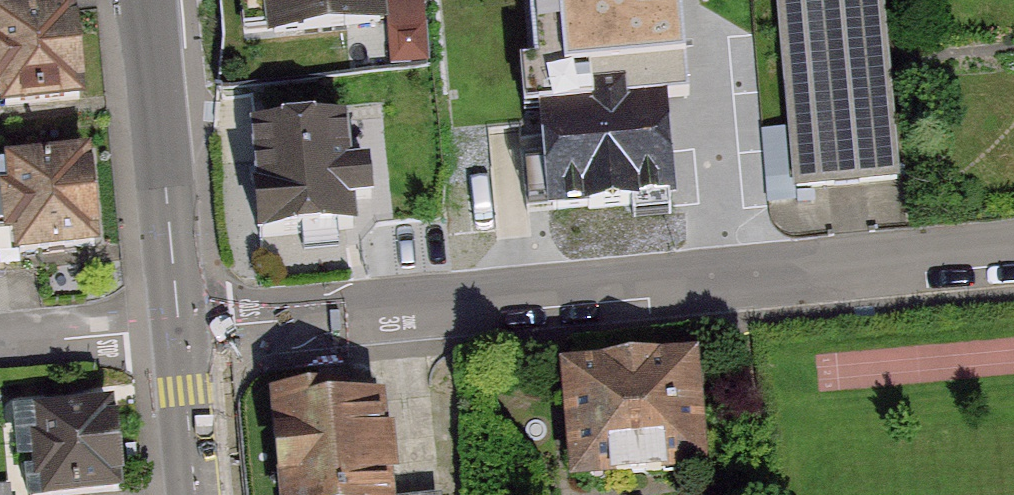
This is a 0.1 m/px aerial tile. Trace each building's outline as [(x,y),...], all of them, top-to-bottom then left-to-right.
[(80,115),(71,17),(15,23),(13,0),(0,0),(0,122),(80,115)] [(255,49),(363,40),(360,0),(251,0),(255,49)] [(809,189),(899,182),(883,0),(793,0),(809,189)] [(658,33),(527,47),(547,228),(677,214),(658,33)] [(797,122),(773,123),(776,182),(800,181),(797,122)] [(365,135),(248,144),(256,246),(373,237),(365,135)] [(0,173),(0,270),(94,261),(85,165),(0,173)] [(681,371),(553,381),(563,494),(691,484),(681,371)] [(279,424),(285,494),(387,494),(380,415),(279,424)] [(0,426),(0,494),(113,494),(106,417),(0,426)]
